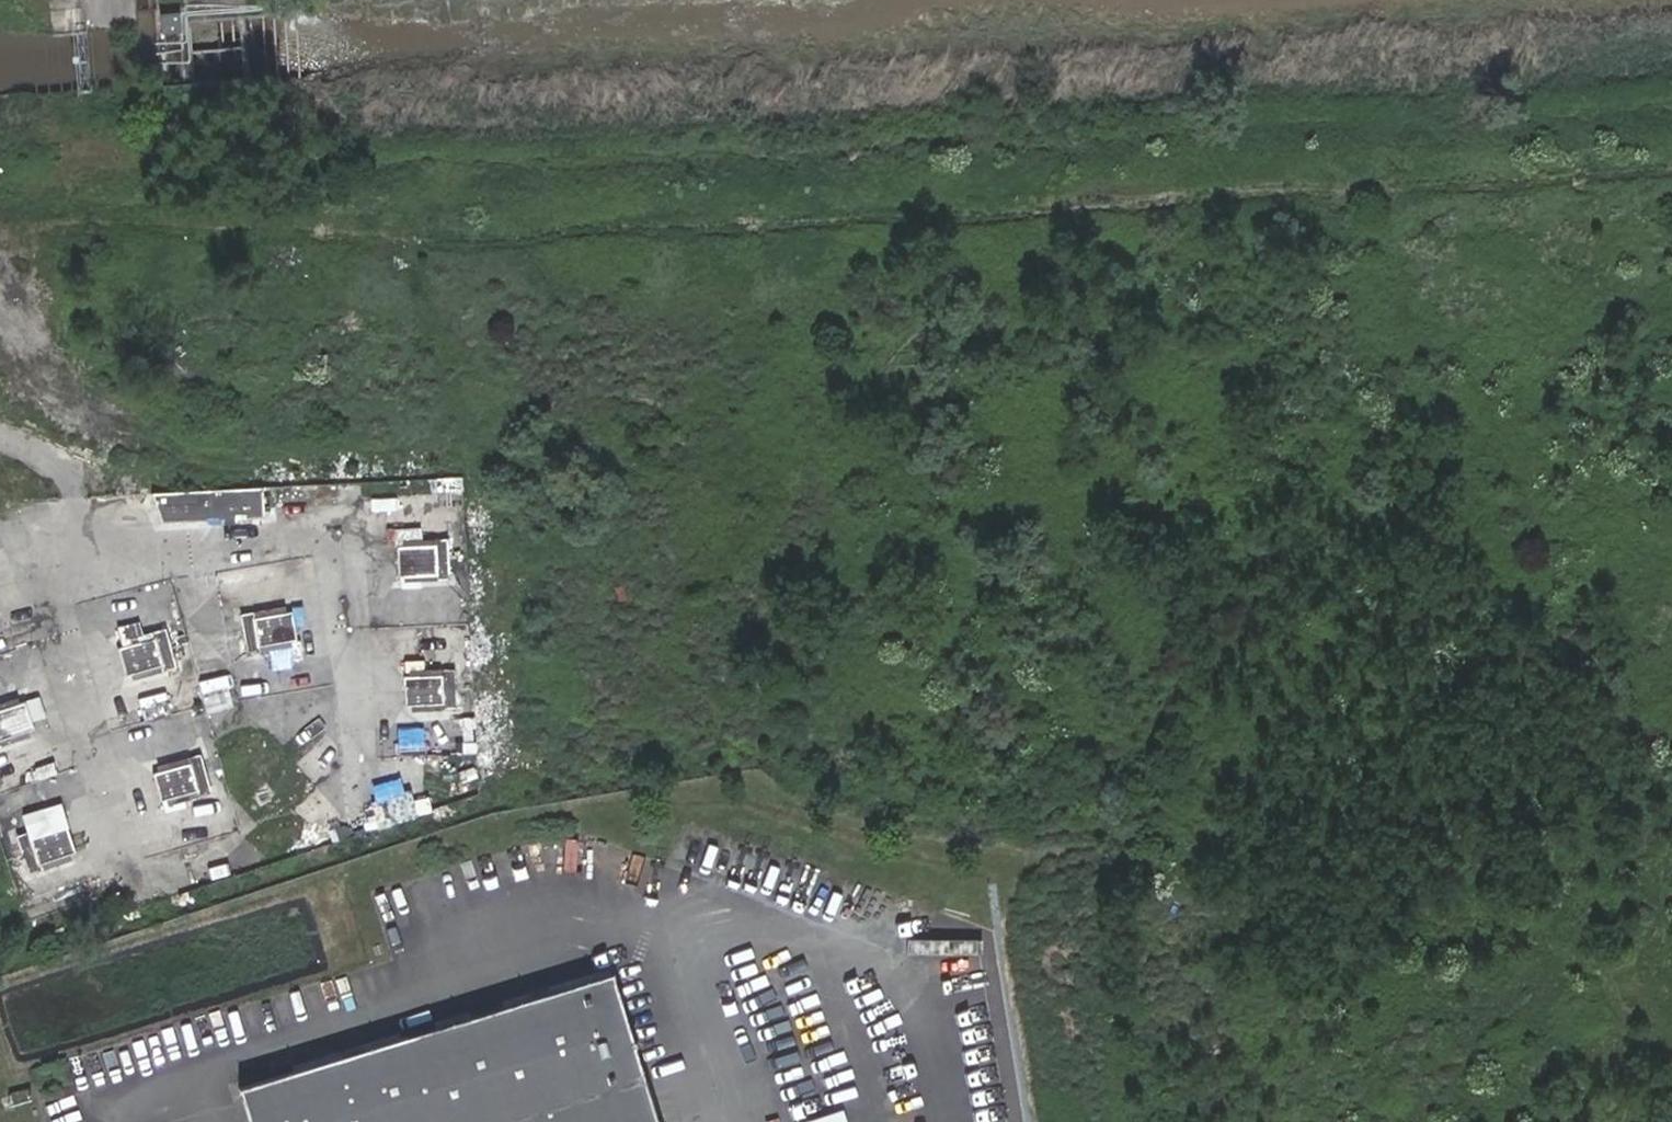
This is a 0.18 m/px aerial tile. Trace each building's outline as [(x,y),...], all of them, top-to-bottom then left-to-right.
[(263,487),(152,493),(162,522),(210,519),(209,510),(246,508),(246,518),(265,517),(263,487)] [(387,501),(387,515),(417,516),(418,502),(387,501)] [(209,510),(210,519),(246,518),(246,508),(209,510)] [(435,580),(448,579),(446,539),(432,540),(432,545),(400,548),(394,548),(396,577),(402,576),(434,574),(435,580)] [(286,604),(254,610),(256,615),(287,610),(286,604)] [(411,625),(442,622),(441,608),(410,610),(411,625)] [(254,610),(240,613),(248,652),(262,650),(261,644),(293,638),(298,637),(293,609),(256,615),(254,610)] [(438,630),(440,658),(469,657),(467,628),(438,630)] [(163,671),(177,667),(166,629),(153,632),(154,637),(123,646),(118,648),(125,675),(130,674),(161,665),(163,671)] [(123,646),(154,637),(153,632),(121,640),(123,646)] [(293,638),(261,644),(262,650),(294,644),(293,638)] [(132,679),(163,671),(161,665),(130,674),(132,679)] [(443,709),(457,707),(454,668),(441,668),(441,674),(409,676),(403,676),(405,705),(411,705),(443,703),(443,709)] [(0,702),(0,708),(19,701),(18,696),(0,702)] [(29,729),(34,727),(24,699),(19,701),(0,708),(0,739),(29,729)] [(0,739),(0,745),(31,734),(29,729),(0,739)] [(199,795),(212,791),(202,753),(188,756),(190,762),(158,770),(153,772),(161,799),(166,798),(197,789),(199,795)] [(158,770),(190,762),(188,756),(157,765),(158,770)] [(167,803),(199,795),(197,789),(166,798),(167,803)] [(60,820),(29,831),(31,836),(62,826),(60,820)] [(29,831),(16,836),(29,873),(42,868),(40,863),(71,853),(76,851),(67,824),(62,826),(31,836),(29,831)] [(557,866),(570,869),(576,840),(563,837),(557,866)] [(71,853),(40,863),(42,868),(73,858),(71,853)] [(247,1085),(257,1121),(657,1121),(612,974),(247,1085)] [(800,1121),(850,1121),(848,1110),(827,1115),(825,1103),(810,1106),(813,1119),(800,1121)]
